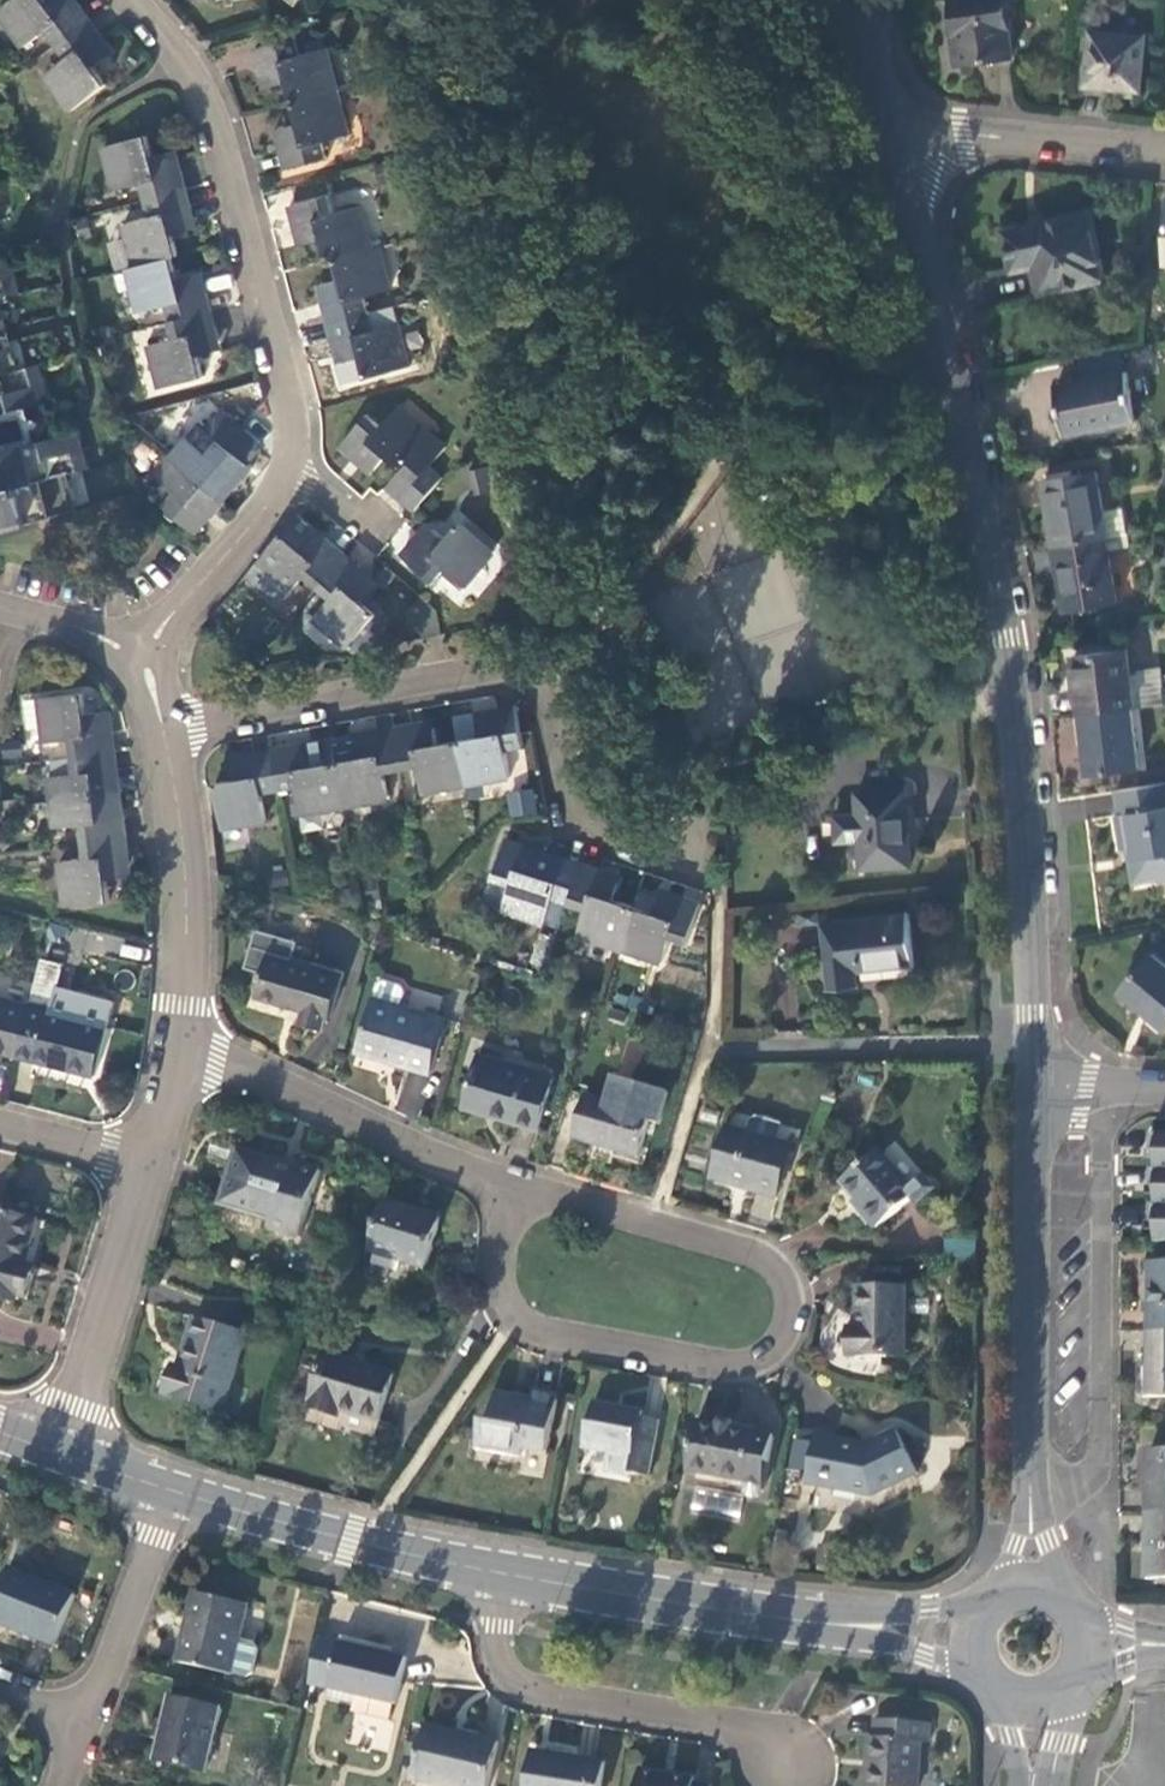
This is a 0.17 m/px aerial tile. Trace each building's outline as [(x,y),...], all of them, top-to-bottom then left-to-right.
[(55,48),(89,23),(78,10),(74,13),(64,0),(55,0),(45,7),(40,0),(18,0),(0,13),(0,19),(24,51),(45,35),(55,48)] [(74,13),(78,10),(71,0),(64,0),(74,13)] [(1006,0),(953,0),(957,27),(963,65),(1014,57),(1006,0)] [(100,39),(89,23),(55,48),(66,62),(44,79),(71,114),(107,88),(94,70),(108,60),(95,43),(100,39)] [(1149,35),(1094,31),(1089,85),(1112,86),(1144,89),(1149,35)] [(106,47),(100,39),(95,43),(108,60),(113,56),(106,47)] [(287,86),(293,106),(335,95),(324,53),(299,60),(294,42),(254,53),(259,71),(264,70),(270,90),(287,86)] [(264,92),(270,90),(264,70),(259,71),(261,81),(264,92)] [(346,138),(335,95),(293,106),(298,128),(281,133),(286,152),(280,154),(285,172),(325,162),(321,145),(346,138)] [(277,143),(280,154),(286,152),(281,133),(275,134),(277,143)] [(140,187),(144,204),(184,193),(180,174),(174,176),(169,156),(150,161),(145,140),(104,151),(114,194),(140,187)] [(174,155),(169,156),(174,176),(180,174),(177,164),(174,155)] [(123,228),(134,271),(171,261),(177,259),(172,238),(189,234),(183,213),(189,212),(184,193),(144,204),(148,222),(123,228)] [(322,243),(328,264),(334,262),(370,253),(359,211),(334,218),(329,200),(288,211),(293,230),(298,229),(304,249),(322,243)] [(192,220),(189,212),(183,213),(189,234),(195,233),(192,220)] [(1087,214),(1003,235),(1008,254),(1013,274),(1033,270),(1040,297),(1103,281),(1087,214)] [(299,250),(304,249),(298,229),(293,230),(296,240),(299,250)] [(389,293),(378,251),(370,253),(334,262),(340,284),(322,288),(327,309),(322,311),(327,328),(368,317),(364,300),(389,293)] [(20,298),(11,261),(0,264),(0,303),(20,298)] [(176,283),(171,261),(134,271),(128,273),(139,316),(165,309),(169,325),(210,314),(206,297),(200,298),(195,278),(176,283)] [(200,276),(195,278),(200,298),(206,297),(203,286),(200,276)] [(319,301),(322,311),(327,309),(322,288),(316,290),(319,301)] [(49,405),(40,368),(16,375),(0,312),(0,418),(49,405)] [(216,335),(210,314),(169,325),(174,342),(149,349),(160,392),(203,380),(198,359),(216,355),(211,336),(216,335)] [(373,335),(368,317),(327,328),(331,348),(337,346),(342,366),(361,361),(366,382),(409,371),(398,328),(373,335)] [(217,342),(216,335),(211,336),(216,355),(220,353),(217,342)] [(337,368),(342,366),(337,346),(331,348),(333,356),(337,368)] [(1126,374),(1055,390),(1060,413),(1065,438),(1136,422),(1126,374)] [(387,492),(401,504),(414,516),(442,482),(429,471),(445,452),(398,412),(380,431),(367,420),(339,452),(355,465),(359,461),(374,474),(385,461),(401,475),(387,492)] [(188,441),(171,460),(223,504),(237,488),(251,472),(246,468),(258,454),(258,446),(226,418),(217,419),(206,432),(200,427),(188,441)] [(0,534),(2,538),(9,536),(9,531),(74,513),(65,478),(88,471),(78,434),(0,456),(0,534)] [(209,521),(223,504),(171,460),(154,480),(173,497),(163,510),(194,537),(209,521)] [(370,479),(374,474),(359,461),(355,465),(370,479)] [(493,467),(487,468),(493,493),(499,491),(493,467)] [(487,468),(467,473),(473,497),(493,493),(487,468)] [(1045,486),(1056,552),(1107,543),(1103,518),(1097,478),(1045,486)] [(1103,518),(1107,543),(1124,539),(1120,515),(1103,518)] [(310,537),(314,533),(297,519),(244,581),(278,609),(304,579),(317,591),(344,559),(330,547),(326,552),(310,537)] [(493,557),(459,528),(446,544),(428,529),(415,543),(420,548),(406,563),(434,587),(445,574),(464,591),(493,557)] [(314,533),(310,537),(326,552),(330,547),(314,533)] [(402,560),(406,563),(420,548),(415,543),(409,551),(402,560)] [(1118,607),(1107,543),(1056,552),(1067,616),(1118,607)] [(814,554),(709,589),(721,626),(826,591),(814,554)] [(360,572),(344,559),(317,591),(331,603),(314,623),(347,651),(375,618),(360,604),(372,590),(356,577),(360,572)] [(375,586),(360,572),(356,577),(372,590),(375,586)] [(1077,686),(1081,718),(1131,710),(1136,709),(1132,683),(1127,652),(1073,660),(1077,686)] [(1161,679),(1132,683),(1136,709),(1164,705),(1161,679)] [(70,743),(72,760),(113,755),(111,735),(105,736),(102,716),(85,718),(83,709),(82,697),(23,705),(27,734),(41,732),(43,747),(70,743)] [(1140,771),(1131,710),(1081,718),(1087,753),(1091,779),(1140,771)] [(479,741),(458,745),(466,789),(510,782),(505,756),(522,752),(515,711),(497,714),(498,721),(476,724),(479,741)] [(475,718),(476,724),(498,721),(497,714),(475,718)] [(108,715),(102,716),(105,736),(111,735),(108,715)] [(432,726),(412,729),(414,735),(433,731),(432,726)] [(422,797),(466,789),(458,745),(436,749),(433,731),(414,735),(412,729),(393,733),(400,774),(417,770),(422,797)] [(355,746),(354,739),(332,743),(336,766),(344,811),(388,803),(383,776),(400,774),(393,733),(376,735),(377,742),(355,746)] [(354,739),(355,746),(377,742),(376,735),(354,739)] [(336,766),(332,743),(310,747),(311,753),(292,756),(291,750),(270,754),(278,796),(295,793),(300,818),(344,811),(336,766)] [(310,747),(291,750),(292,756),(311,753),(310,747)] [(260,799),(278,796),(270,754),(251,756),(252,763),(231,767),(234,784),(214,788),(222,832),(265,825),(260,799)] [(47,781),(51,806),(119,797),(116,774),(113,755),(72,760),(74,778),(47,781)] [(230,761),(231,767),(252,763),(251,756),(230,761)] [(1120,791),(1125,814),(1116,815),(1113,816),(1116,833),(1120,850),(1126,849),(1132,848),(1139,883),(1164,878),(1164,781),(1120,791)] [(507,791),(508,817),(536,816),(535,790),(507,791)] [(1120,791),(1112,792),(1116,815),(1125,814),(1120,791)] [(907,829),(905,793),(856,796),(858,817),(834,819),(836,846),(860,844),(862,872),(910,869),(907,829)] [(80,827),(82,845),(125,839),(122,818),(119,797),(51,806),(54,831),(80,827)] [(127,859),(125,839),(82,845),(84,862),(59,866),(65,909),(108,904),(107,893),(106,883),(124,880),(121,860),(127,859)] [(552,904),(569,909),(582,870),(544,858),(543,863),(523,857),(524,850),(505,844),(493,885),(510,891),(503,915),(502,916),(543,929),(552,904)] [(1132,848),(1126,849),(1133,884),(1139,883),(1132,848)] [(536,855),(524,850),(523,857),(543,863),(544,858),(536,855)] [(130,879),(127,859),(121,860),(124,880),(130,879)] [(577,940),(619,954),(633,913),(613,906),(618,888),(598,882),(600,875),(582,870),(569,909),(586,914),(577,940)] [(611,879),(600,875),(598,882),(618,888),(620,882),(611,879)] [(482,908),(503,915),(510,891),(493,885),(486,895),(482,908)] [(660,902),(639,895),(633,913),(654,919),(660,902)] [(662,895),(660,902),(682,909),(684,903),(673,899),(662,895)] [(654,919),(633,913),(619,954),(662,967),(670,943),(687,948),(699,907),(684,903),(682,909),(660,902),(654,919)] [(907,919),(821,930),(830,995),(856,992),(854,978),(879,975),(914,970),(907,919)] [(259,976),(252,1001),(281,1009),(300,1015),(296,1027),(319,1033),(320,1028),(326,1030),(341,978),(289,964),(293,948),(256,937),(246,972),(259,976)] [(1153,951),(1119,987),(1163,1027),(1164,1025),(1164,962),(1153,951)] [(61,964),(40,959),(27,1012),(15,1058),(54,1067),(90,1077),(103,1028),(49,1014),(55,988),(61,964)] [(379,985),(374,1002),(359,1055),(398,1066),(428,1075),(444,1023),(444,1020),(401,1007),(406,992),(403,986),(385,981),(379,985)] [(97,998),(55,988),(49,1014),(103,1028),(113,1030),(116,1018),(93,1013),(97,998)] [(15,1058),(27,1012),(0,1005),(0,1054),(15,1058)] [(554,1078),(480,1057),(464,1110),(506,1123),(538,1132),(554,1078)] [(419,1115),(424,1074),(394,1071),(390,1112),(419,1115)] [(608,1108),(585,1101),(572,1143),(599,1151),(643,1163),(652,1128),(662,1130),(673,1099),(616,1083),(608,1108)] [(746,1141),(730,1135),(716,1182),(734,1187),(756,1194),(754,1198),(776,1204),(791,1153),(777,1149),(782,1132),(756,1125),(750,1128),(746,1141)] [(1146,1137),(1146,1154),(1151,1154),(1151,1172),(1146,1171),(1146,1189),(1151,1189),(1151,1207),(1146,1207),(1146,1224),(1151,1224),(1151,1244),(1164,1244),(1164,1136),(1146,1137)] [(876,1230),(911,1198),(918,1205),(932,1192),(919,1178),(906,1190),(868,1148),(835,1178),(859,1203),(855,1206),(861,1213),(876,1230)] [(301,1243),(320,1176),(288,1167),(287,1172),(268,1167),(236,1159),(222,1210),(272,1223),(269,1234),(301,1243)] [(422,1273),(438,1222),(417,1215),(403,1211),(402,1214),(379,1207),(365,1255),(422,1273)] [(0,1217),(0,1301),(16,1305),(17,1299),(24,1300),(31,1271),(25,1268),(36,1227),(0,1217)] [(944,1237),(945,1257),(974,1255),(973,1235),(944,1237)] [(1145,1333),(1164,1333),(1164,1266),(1145,1266),(1145,1333)] [(901,1365),(906,1292),(863,1291),(861,1316),(860,1332),(854,1332),(852,1361),(901,1365)] [(222,1414),(244,1338),(195,1324),(187,1353),(181,1375),(172,1372),(164,1398),(222,1414)] [(1145,1333),(1146,1397),(1164,1397),(1164,1333),(1145,1333)] [(361,1373),(327,1363),(311,1415),(343,1425),(345,1418),(379,1429),(393,1383),(361,1373)] [(543,1455),(553,1402),(530,1398),(528,1410),(513,1408),(493,1404),(488,1429),(476,1426),(471,1451),(517,1459),(518,1451),(543,1455)] [(586,1408),(578,1453),(602,1457),(599,1475),(624,1479),(624,1475),(647,1479),(656,1427),(638,1424),(639,1417),(618,1413),(586,1408)] [(732,1435),(696,1428),(687,1478),(747,1488),(746,1496),(764,1499),(774,1442),(732,1435)] [(810,1474),(807,1490),(871,1503),(918,1481),(898,1436),(865,1452),(852,1449),(837,1446),(838,1442),(819,1437),(815,1453),(810,1474)] [(793,1471),(810,1474),(815,1453),(797,1449),(793,1471)] [(1147,1513),(1164,1513),(1164,1451),(1146,1451),(1147,1513)] [(1147,1513),(1148,1579),(1164,1578),(1164,1513),(1147,1513)] [(5,1575),(0,1588),(0,1626),(21,1634),(54,1647),(72,1601),(5,1575)] [(230,1675),(244,1603),(192,1592),(184,1628),(177,1665),(230,1675)] [(395,1706),(405,1663),(317,1643),(307,1686),(327,1692),(393,1706),(395,1706)] [(389,1723),(393,1706),(327,1692),(325,1702),(352,1708),(352,1711),(352,1715),(355,1716),(389,1723)] [(209,1774),(222,1709),(171,1698),(165,1728),(158,1764),(209,1774)] [(876,1726),(875,1744),(869,1744),(867,1775),(867,1785),(914,1785),(917,1747),(926,1748),(928,1729),(876,1726)] [(427,1732),(415,1784),(424,1785),(488,1785),(496,1748),(459,1740),(427,1732)] [(529,1762),(525,1785),(599,1785),(601,1774),(570,1769),(529,1762)] [(688,1784),(665,1780),(636,1775),(635,1785),(688,1785),(688,1784)]
